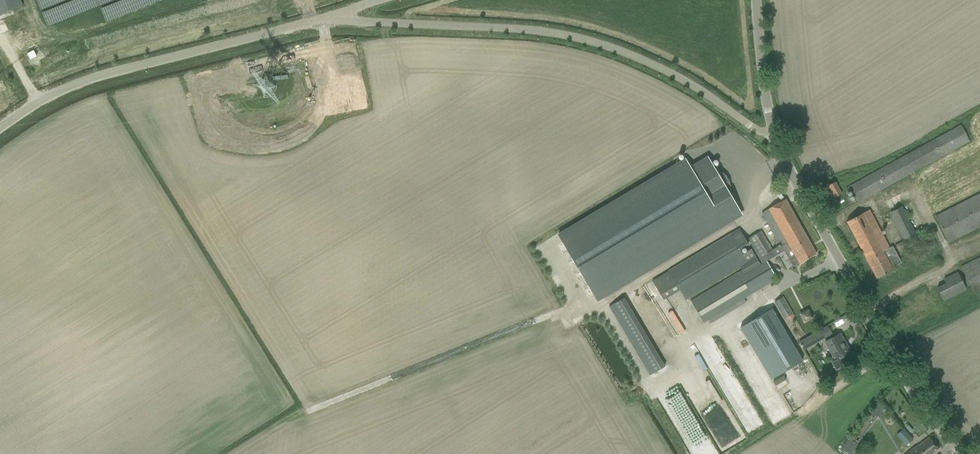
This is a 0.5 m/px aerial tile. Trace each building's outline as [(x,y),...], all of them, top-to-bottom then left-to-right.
[(20,0),(0,0),(0,15),(23,6),(20,0)] [(37,56),(33,50),(27,54),(30,60),(37,56)] [(850,189),(857,202),(969,142),(960,125),(846,188),(847,190),(850,189)] [(741,214),(729,193),(730,189),(730,185),(729,181),(726,176),(723,173),(719,171),(715,170),(707,156),(690,167),(685,160),(558,236),(596,300),(741,214)] [(841,194),(835,182),(828,186),(834,197),(841,194)] [(935,216),(948,242),(950,241),(950,242),(979,226),(979,193),(935,216)] [(785,199),(777,204),(761,213),(780,247),(781,246),(793,267),(816,254),(785,199)] [(916,234),(902,207),(890,213),(904,241),(916,234)] [(868,210),(856,217),(847,221),(877,278),(892,270),(892,269),(901,265),(895,254),(886,259),(883,253),(889,249),(868,210)] [(684,299),(755,257),(750,249),(742,253),(739,249),(748,244),(738,229),(651,280),(657,289),(672,279),(684,299)] [(772,249),(761,231),(747,239),(761,263),(744,273),(742,270),(691,301),(703,322),(708,319),(710,323),(746,302),(744,298),(776,279),(766,261),(774,257),(770,251),(772,249)] [(925,237),(931,249),(937,246),(931,234),(925,237)] [(961,267),(975,296),(979,294),(979,257),(961,267)] [(949,282),(945,284),(937,288),(944,301),(966,289),(959,277),(955,279),(953,275),(944,279),(944,280),(947,279),(949,282)] [(665,366),(624,298),(609,307),(649,375),(665,366)] [(783,298),(774,303),(784,319),(786,317),(788,320),(793,316),(792,314),(783,298)] [(771,309),(740,327),(771,379),(802,361),(771,309)] [(817,342),(831,334),(827,326),(813,335),(817,342)] [(840,334),(826,341),(825,342),(835,360),(832,362),(836,369),(846,364),(842,357),(850,352),(840,334)] [(727,446),(743,437),(740,432),(705,371),(680,385),(688,399),(692,397),(696,404),(695,405),(703,418),(709,414),(716,427),(727,446)] [(798,373),(793,384),(792,383),(789,388),(805,396),(813,381),(798,373)] [(876,402),(871,414),(879,417),(884,406),(876,402)] [(902,429),(897,435),(906,445),(912,439),(902,429)] [(841,450),(849,453),(851,453),(855,448),(857,449),(859,444),(857,443),(858,441),(850,437),(850,438),(848,436),(841,450)] [(908,453),(933,453),(939,449),(929,437),(921,443),(908,453)]
